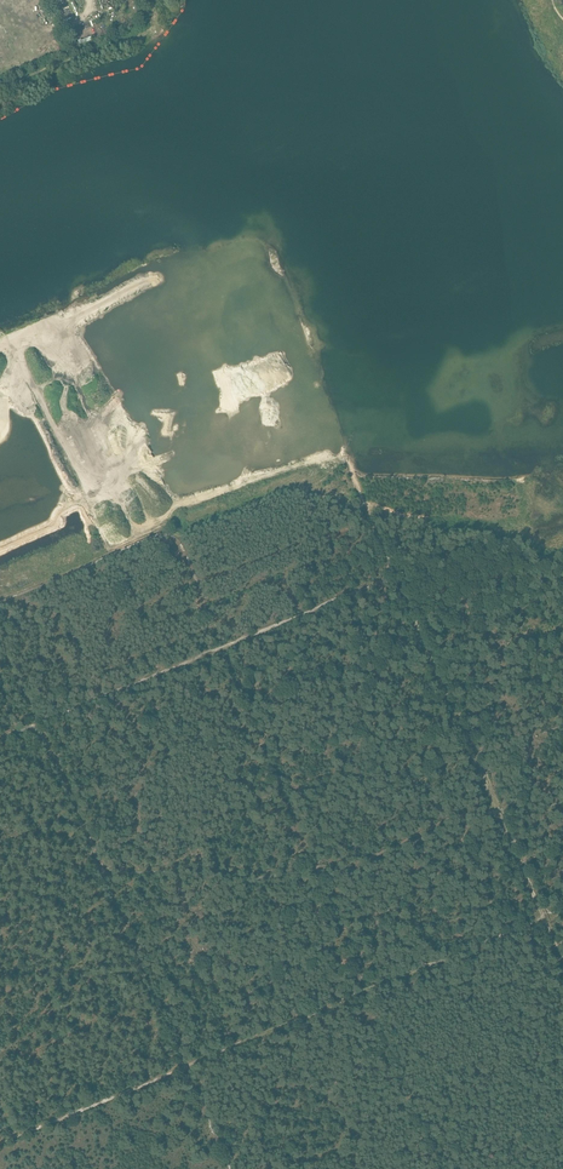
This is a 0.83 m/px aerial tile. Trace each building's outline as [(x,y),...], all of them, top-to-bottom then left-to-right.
[(88,21),(74,26),(75,29),(82,27),(86,25),(89,24),(88,21)]
